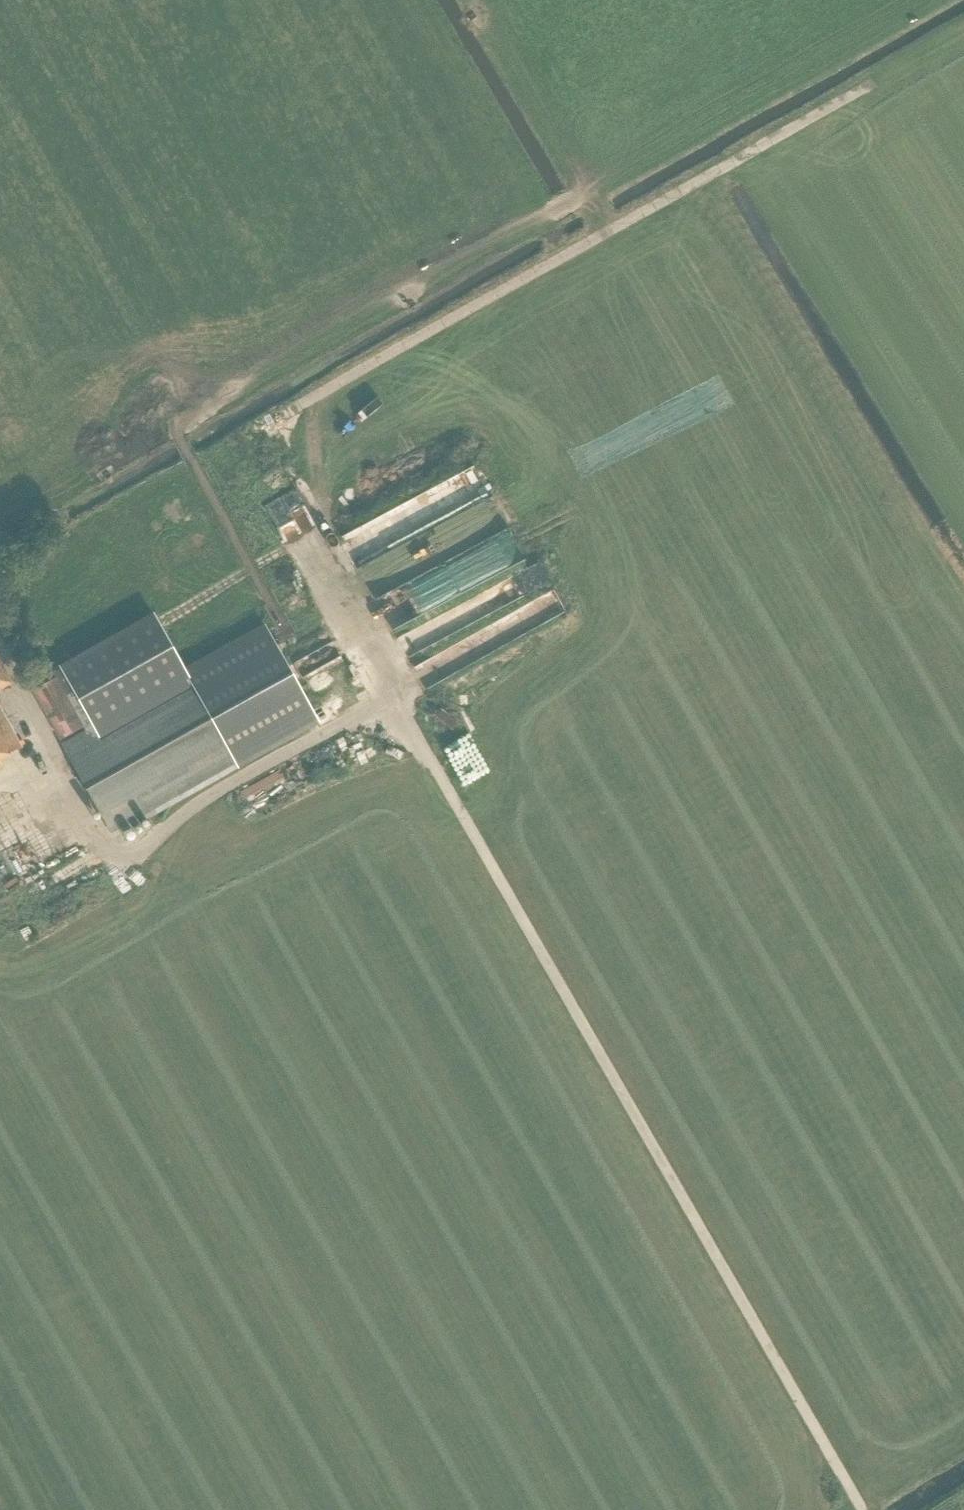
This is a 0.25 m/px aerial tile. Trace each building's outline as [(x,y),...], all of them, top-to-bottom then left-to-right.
[(452,485),(362,527),(380,564),(469,522),(452,485)] [(388,609),(386,610),(390,618),(487,571),(472,539),(377,585),(388,609)] [(499,579),(481,589),(495,613),(513,603),(499,579)] [(436,632),(486,612),(480,596),(429,616),(436,632)] [(183,669),(152,614),(59,665),(60,668),(54,671),(87,730),(64,744),(114,834),(237,766),(238,769),(320,723),(265,624),(183,669)] [(13,683),(0,660),(0,691),(13,683)] [(61,739),(84,726),(57,676),(33,689),(61,739)] [(430,714),(440,706),(428,690),(418,697),(430,714)] [(22,748),(0,706),(0,768),(4,766),(1,759),(22,748)] [(40,908),(66,893),(58,879),(32,894),(40,908)]
